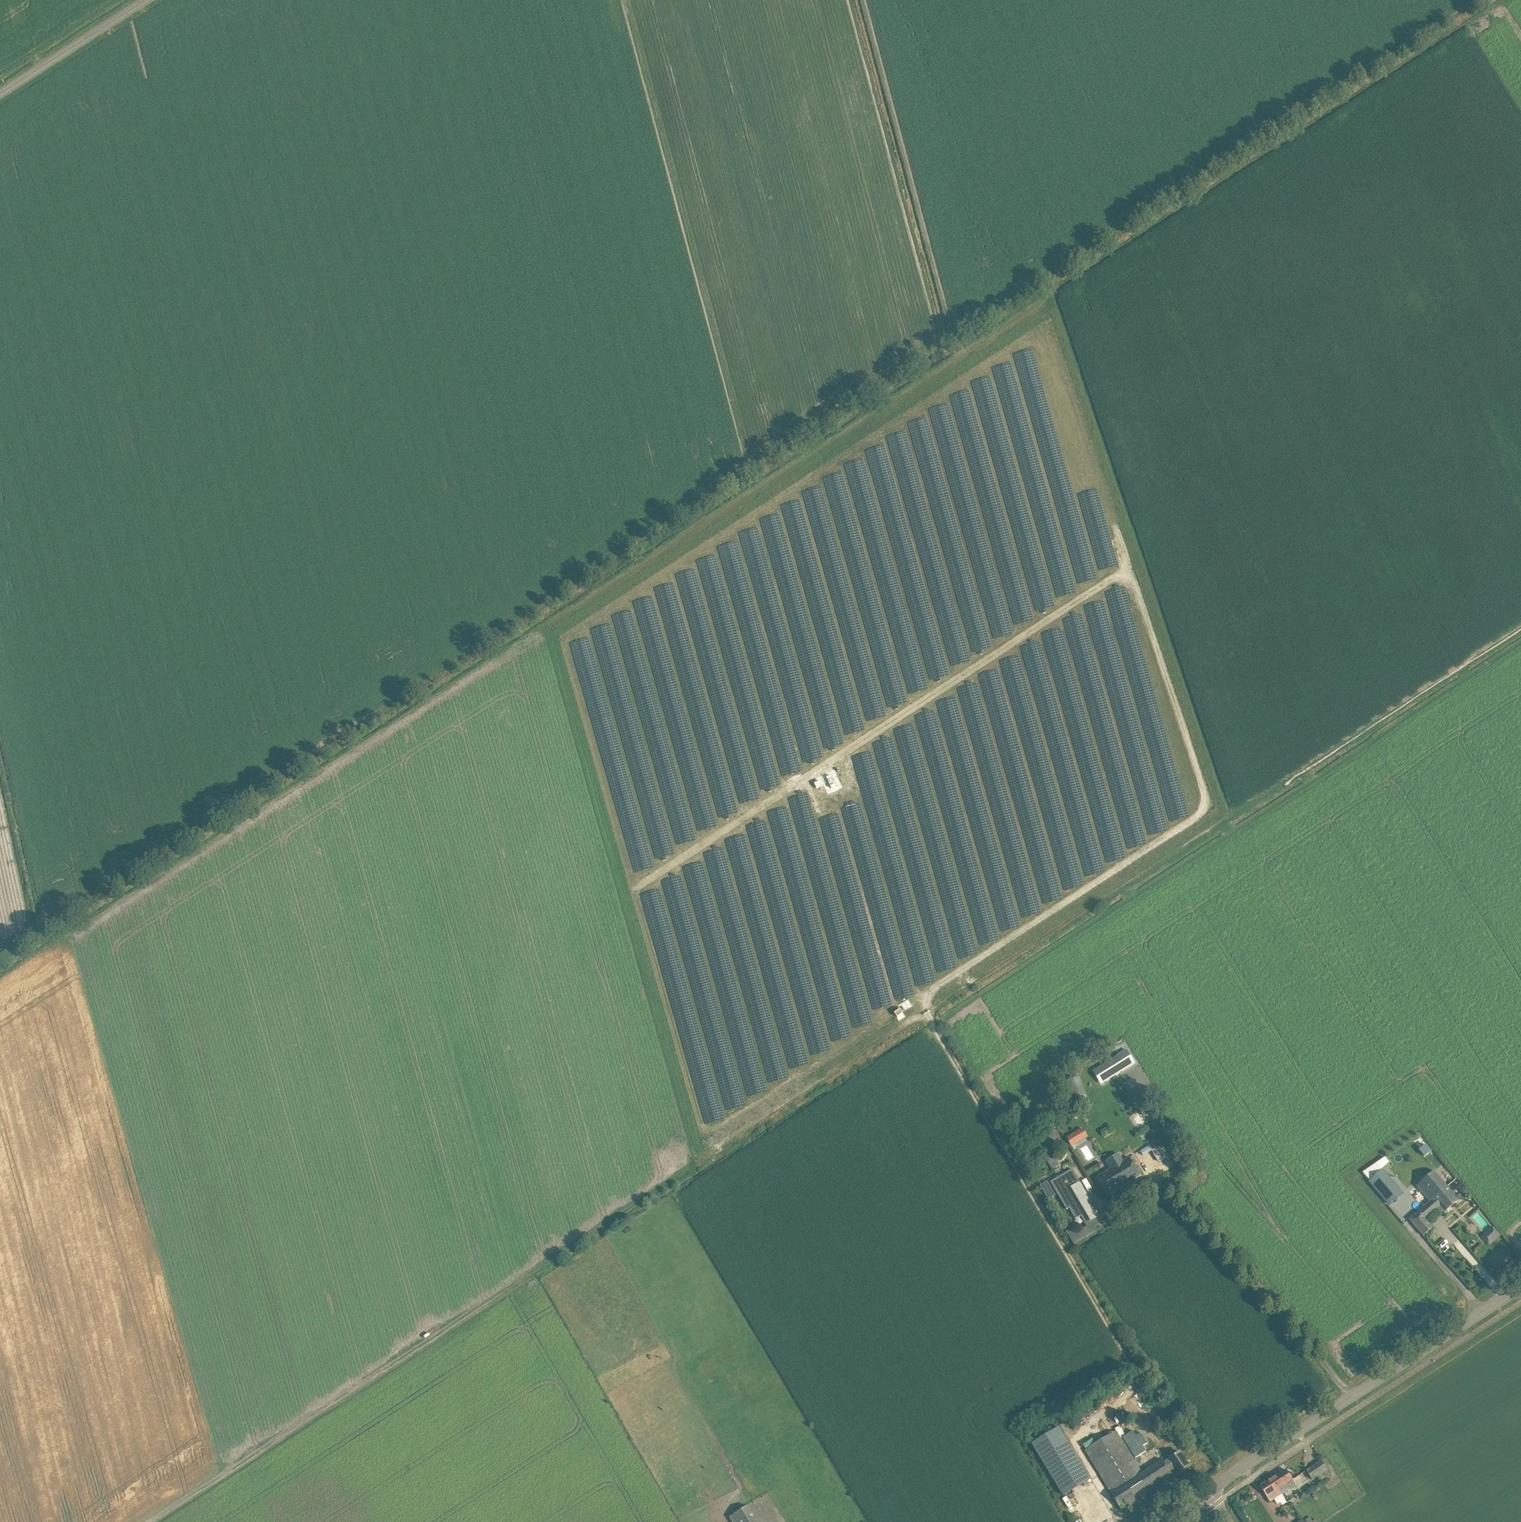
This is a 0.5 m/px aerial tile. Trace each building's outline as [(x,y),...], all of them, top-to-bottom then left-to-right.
[(1108,1079),(1134,1063),(1126,1050),(1100,1066),(1108,1079)] [(1097,1138),(1088,1143),(1092,1151),(1102,1145),(1097,1138)] [(1424,1155),(1432,1151),(1429,1143),(1420,1147),(1424,1155)] [(1162,1144),(1152,1150),(1160,1162),(1170,1157),(1162,1144)] [(1150,1145),(1141,1150),(1143,1154),(1153,1149),(1150,1145)] [(1070,1161),(1066,1154),(1062,1157),(1065,1164),(1070,1161)] [(1140,1175),(1134,1166),(1129,1158),(1098,1177),(1108,1194),(1140,1175)] [(1086,1224),(1099,1216),(1072,1169),(1051,1181),(1058,1194),(1061,1193),(1064,1199),(1062,1201),(1067,1209),(1069,1208),(1076,1219),(1081,1216),(1086,1224)] [(1382,1169),(1369,1181),(1383,1198),(1397,1186),(1382,1169)] [(1430,1201),(1434,1198),(1447,1187),(1434,1171),(1417,1186),(1430,1201)] [(1430,1201),(1410,1219),(1424,1235),(1432,1228),(1425,1220),(1441,1206),(1446,1211),(1459,1200),(1447,1187),(1434,1198),(1430,1201)] [(1075,1229),(1068,1233),(1074,1243),(1081,1240),(1077,1233),(1075,1229)] [(1486,1234),(1482,1237),(1489,1245),(1492,1241),(1486,1234)] [(1180,1427),(1191,1420),(1187,1414),(1176,1421),(1180,1427)] [(1090,1479),(1059,1427),(1032,1443),(1064,1495),(1083,1483),(1088,1481),(1090,1479)] [(1116,1430),(1085,1450),(1122,1511),(1173,1477),(1179,1473),(1180,1473),(1189,1467),(1180,1452),(1170,1458),(1169,1458),(1163,1462),(1161,1459),(1141,1472),(1116,1430)] [(1133,1431),(1122,1437),(1135,1458),(1146,1452),(1142,1446),(1147,1443),(1141,1433),(1136,1436),(1133,1431)] [(1086,1448),(1094,1444),(1091,1439),(1084,1444),(1086,1448)] [(1327,1470),(1327,1469),(1321,1460),(1306,1470),(1312,1479),(1317,1476),(1320,1482),(1329,1476),(1326,1470),(1327,1470)] [(1287,1469),(1273,1478),(1283,1494),(1296,1485),(1287,1469)] [(1283,1494),(1273,1478),(1261,1486),(1270,1502),(1283,1494)] [(747,1506),(730,1517),(734,1521),(758,1521),(747,1506)]
